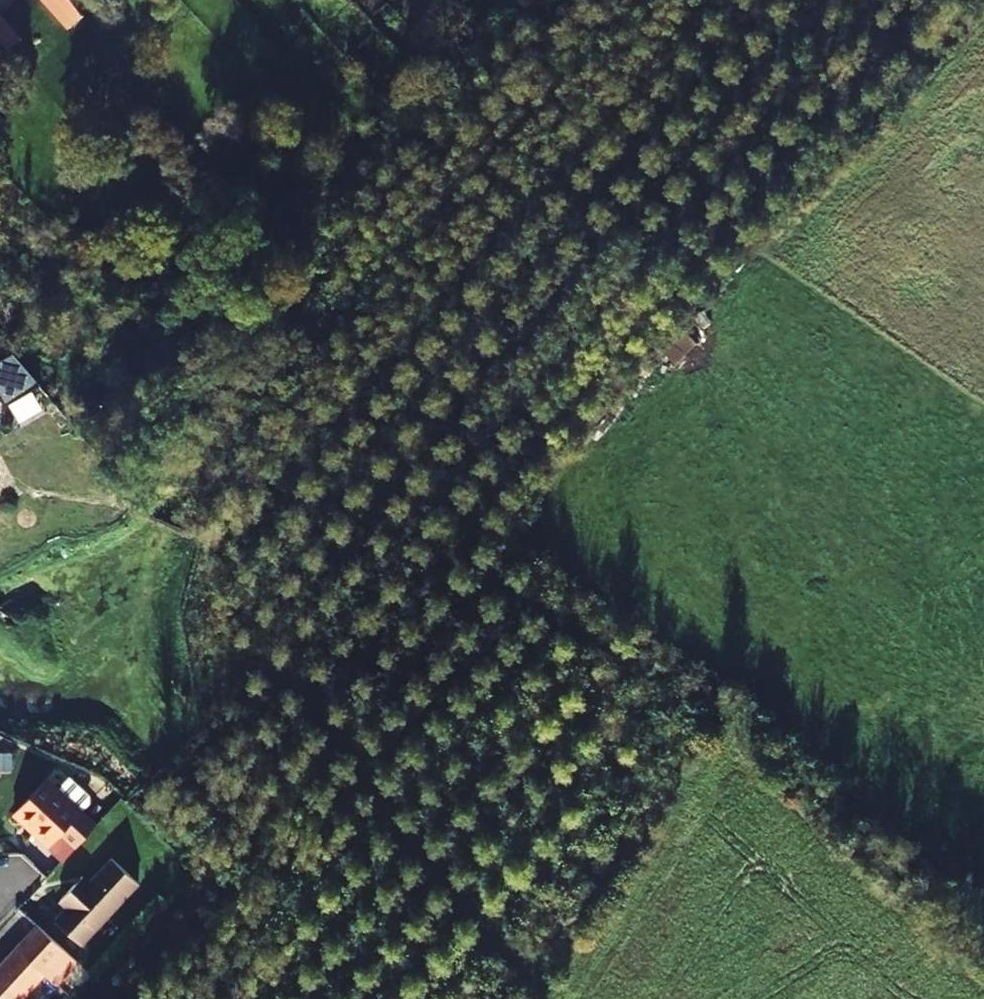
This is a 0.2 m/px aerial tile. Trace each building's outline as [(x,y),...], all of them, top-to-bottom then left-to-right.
[(11,354),(0,360),(0,400),(4,406),(39,386),(11,354)] [(96,826),(80,811),(87,804),(87,797),(68,780),(57,790),(45,779),(13,815),(24,826),(26,824),(38,834),(36,836),(48,848),(61,834),(75,848),(96,826)] [(61,834),(48,848),(63,861),(75,848),(61,834)] [(53,920),(80,945),(138,883),(111,858),(79,892),(74,886),(59,902),(65,907),(53,920)] [(44,974),(17,948),(0,967),(0,998),(21,998),(44,974)]
